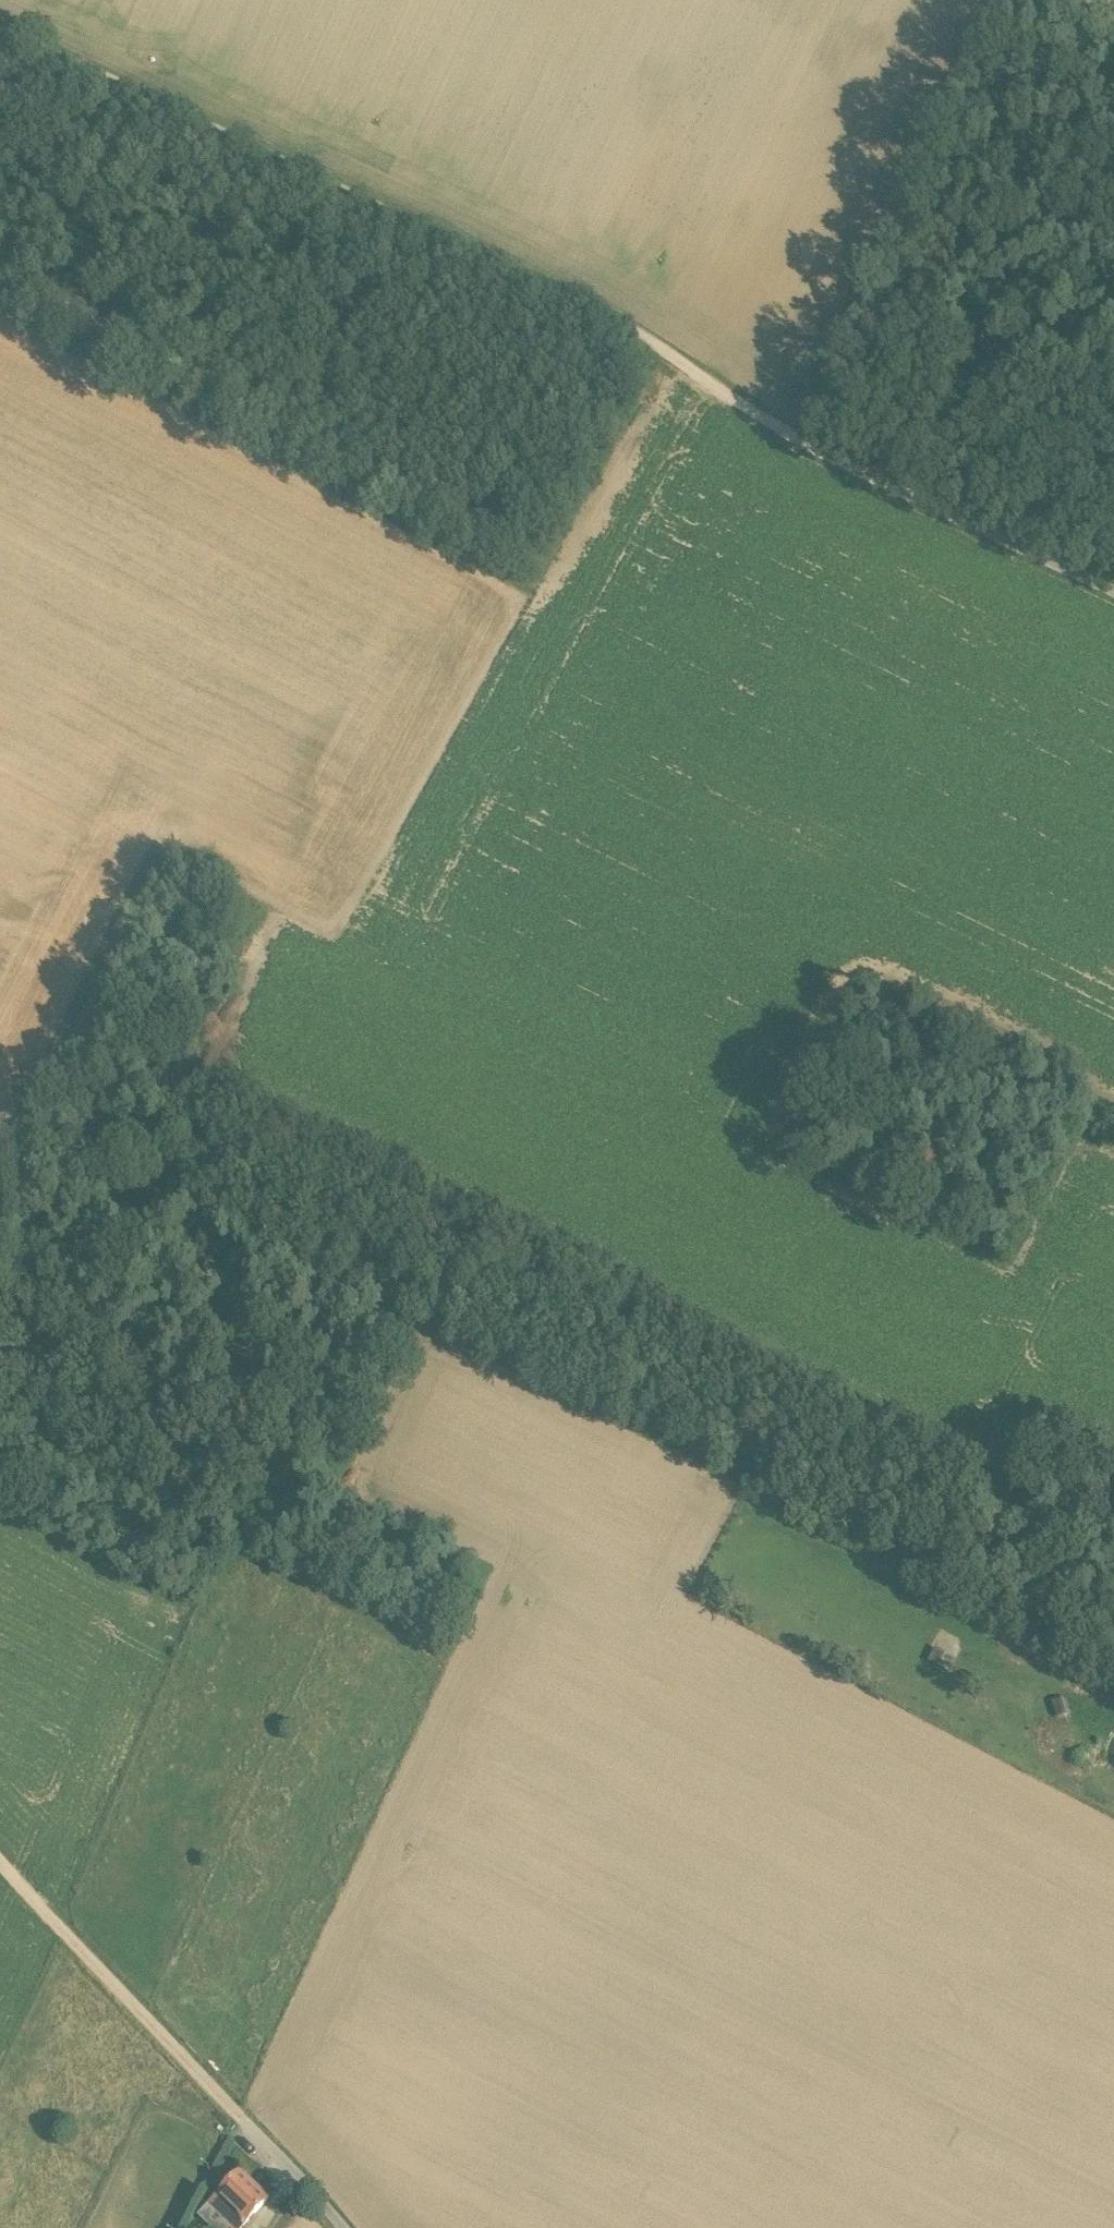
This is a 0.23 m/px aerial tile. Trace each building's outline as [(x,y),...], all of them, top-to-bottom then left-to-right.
[(949,1670),(954,1655),(931,1646),(925,1661),(949,1670)] [(223,2227),(242,2227),(268,2200),(240,2174),(205,2211),(223,2227)]
